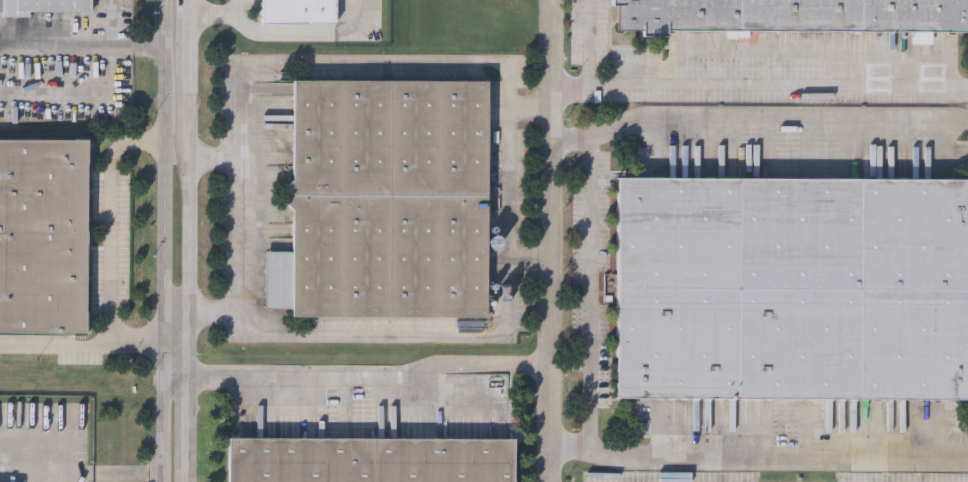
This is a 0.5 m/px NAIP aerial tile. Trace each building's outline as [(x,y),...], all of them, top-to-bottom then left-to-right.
[(2,19),(2,0),(92,0),(92,15),(29,14),(29,19),(2,19)] [(263,25),(263,0),(335,0),(335,24),(263,25)] [(622,34),(622,0),(967,0),(967,38),(622,34)] [(299,92),(487,90),(484,322),(296,326),(299,92)] [(87,333),(0,333),(0,139),(87,140),(87,333)] [(624,193),(967,191),(967,405),(625,407),(624,193)] [(518,450),(518,481),(232,481),(233,450),(518,450)]
